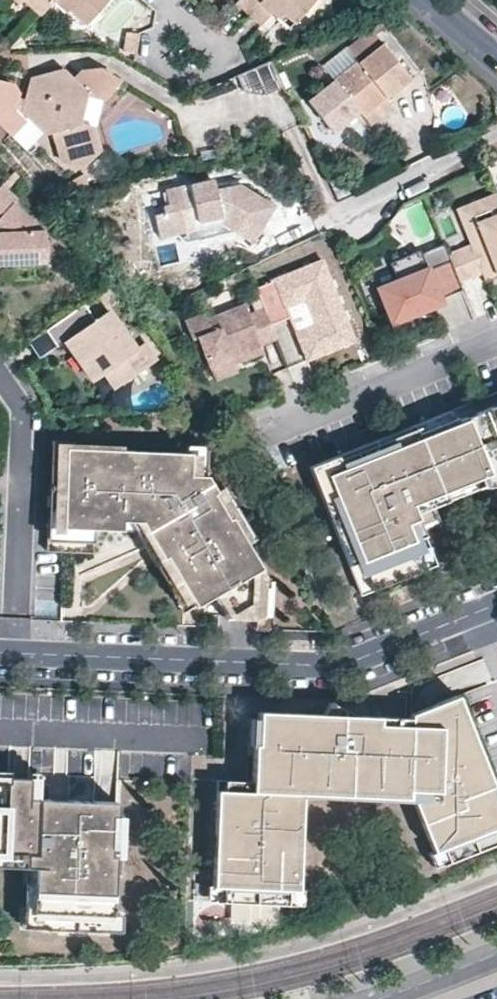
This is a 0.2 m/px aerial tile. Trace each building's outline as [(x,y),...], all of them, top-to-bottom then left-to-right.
[(14,5),(18,1),(36,18),(50,2),(52,0),(9,0),(14,5)] [(50,2),(64,13),(68,10),(85,25),(107,0),(52,0),(50,2)] [(232,2),(245,14),(258,0),(234,0),(232,2)] [(245,14),(259,26),(268,16),(274,9),(280,15),(290,24),(311,0),(258,0),(245,14)] [(370,11),(380,6),(379,4),(374,0),(366,0),(366,1),(370,11)] [(275,21),(280,15),(274,9),(268,16),(272,19),(275,21)] [(411,80),(372,30),(348,49),(356,60),(309,98),(335,131),(359,112),(382,94),(386,99),(400,88),(411,80)] [(134,57),(137,37),(127,36),(124,55),(134,57)] [(288,91),(272,57),(235,74),(245,96),(272,98),(288,91)] [(102,97),(121,78),(98,64),(83,65),(73,76),(88,91),(87,93),(102,97)] [(73,76),(63,66),(30,76),(28,84),(22,111),(29,118),(46,135),(52,133),(60,162),(84,167),(102,149),(94,125),(81,122),(87,93),(88,91),(73,76)] [(28,84),(0,77),(0,117),(13,132),(29,118),(22,111),(28,84)] [(393,107),(386,99),(382,94),(359,112),(370,125),(393,107)] [(244,184),(217,190),(214,179),(167,189),(170,203),(164,204),(165,212),(155,215),(160,237),(200,228),(198,222),(223,216),(224,223),(222,223),(253,243),(276,205),(244,184)] [(0,185),(0,264),(47,262),(45,228),(37,229),(36,220),(14,201),(18,197),(2,182),(0,185)] [(457,207),(471,242),(483,270),(485,277),(496,272),(496,191),(457,207)] [(223,216),(198,222),(200,228),(222,223),(224,223),(223,216)] [(423,255),(446,247),(444,242),(422,251),(423,255)] [(483,270),(471,242),(464,245),(475,273),(483,270)] [(475,273),(464,245),(448,251),(459,280),(475,273)] [(448,251),(446,247),(423,255),(422,251),(420,248),(390,260),(397,278),(378,286),(392,321),(442,301),(440,297),(462,288),(459,280),(448,251)] [(301,283),(328,272),(322,258),(296,269),(301,283)] [(337,295),(328,272),(301,283),(296,269),(274,277),(274,279),(256,286),(264,307),(271,323),(289,316),(301,344),(349,325),(341,304),(334,307),(330,298),(337,295)] [(341,304),(337,295),(330,298),(334,307),(341,304)] [(136,347),(109,308),(96,317),(84,301),(46,328),(58,344),(66,339),(74,333),(101,372),(105,370),(116,385),(155,358),(144,341),(136,347)] [(271,323),(264,307),(249,313),(244,303),(207,318),(205,312),(185,320),(193,339),(198,336),(212,371),(235,362),(232,354),(261,343),(276,337),(271,323)] [(101,372),(74,333),(66,339),(93,378),(101,372)] [(264,351),(261,343),(232,354),(235,362),(264,351)] [(238,370),(235,362),(212,371),(215,379),(238,370)] [(315,466),(366,594),(441,563),(420,511),(496,480),(496,392),(315,466)] [(65,446),(70,446),(70,439),(51,438),(47,548),(93,550),(94,526),(62,525),(65,446)] [(70,446),(65,446),(62,525),(94,526),(147,529),(157,523),(165,536),(155,542),(163,556),(167,554),(197,605),(216,594),(262,566),(230,514),(215,488),(207,474),(189,473),(190,451),(70,446)] [(224,483),(215,488),(230,514),(239,509),(224,483)] [(157,523),(147,529),(151,536),(155,542),(165,536),(157,523)] [(262,566),(216,594),(227,612),(229,616),(258,618),(265,627),(275,628),(272,584),(262,566)] [(216,594),(197,605),(201,611),(215,612),(227,612),(216,594)] [(448,859),(496,840),(496,791),(483,755),(459,693),(412,712),(408,715),(408,726),(392,725),(392,714),(363,713),(362,724),(346,724),(346,713),(262,710),(261,717),(252,717),(251,743),(257,743),(256,780),(256,790),(236,789),(237,779),(221,778),(218,885),(228,885),(227,900),(292,903),(293,888),(303,887),(303,870),(306,792),(413,796),(433,849),(442,845),(448,859)] [(353,713),(346,713),(346,724),(362,724),(363,713),(353,713)] [(400,715),(392,714),(392,725),(408,726),(408,715),(400,715)] [(0,770),(0,781),(9,781),(10,771),(0,770)] [(256,780),(237,779),(236,789),(256,790),(256,780)] [(25,862),(25,866),(29,866),(35,866),(43,874),(42,882),(35,881),(34,910),(46,911),(45,927),(100,929),(101,913),(113,914),(115,874),(116,856),(109,856),(111,815),(117,815),(118,801),(29,798),(30,782),(23,782),(9,781),(0,781),(0,861),(25,862)] [(124,815),(117,815),(111,815),(109,856),(116,856),(115,874),(121,874),(124,815)] [(442,845),(433,849),(429,851),(434,865),(448,859),(442,845)] [(35,866),(29,866),(29,881),(35,881),(42,882),(43,874),(35,866)] [(228,885),(218,885),(217,900),(227,900),(228,885)] [(303,887),(293,888),(292,903),(302,903),(303,887)] [(34,910),(24,910),(24,926),(45,927),(46,911),(34,910)] [(113,914),(101,913),(100,929),(122,930),(123,914),(113,914)]
